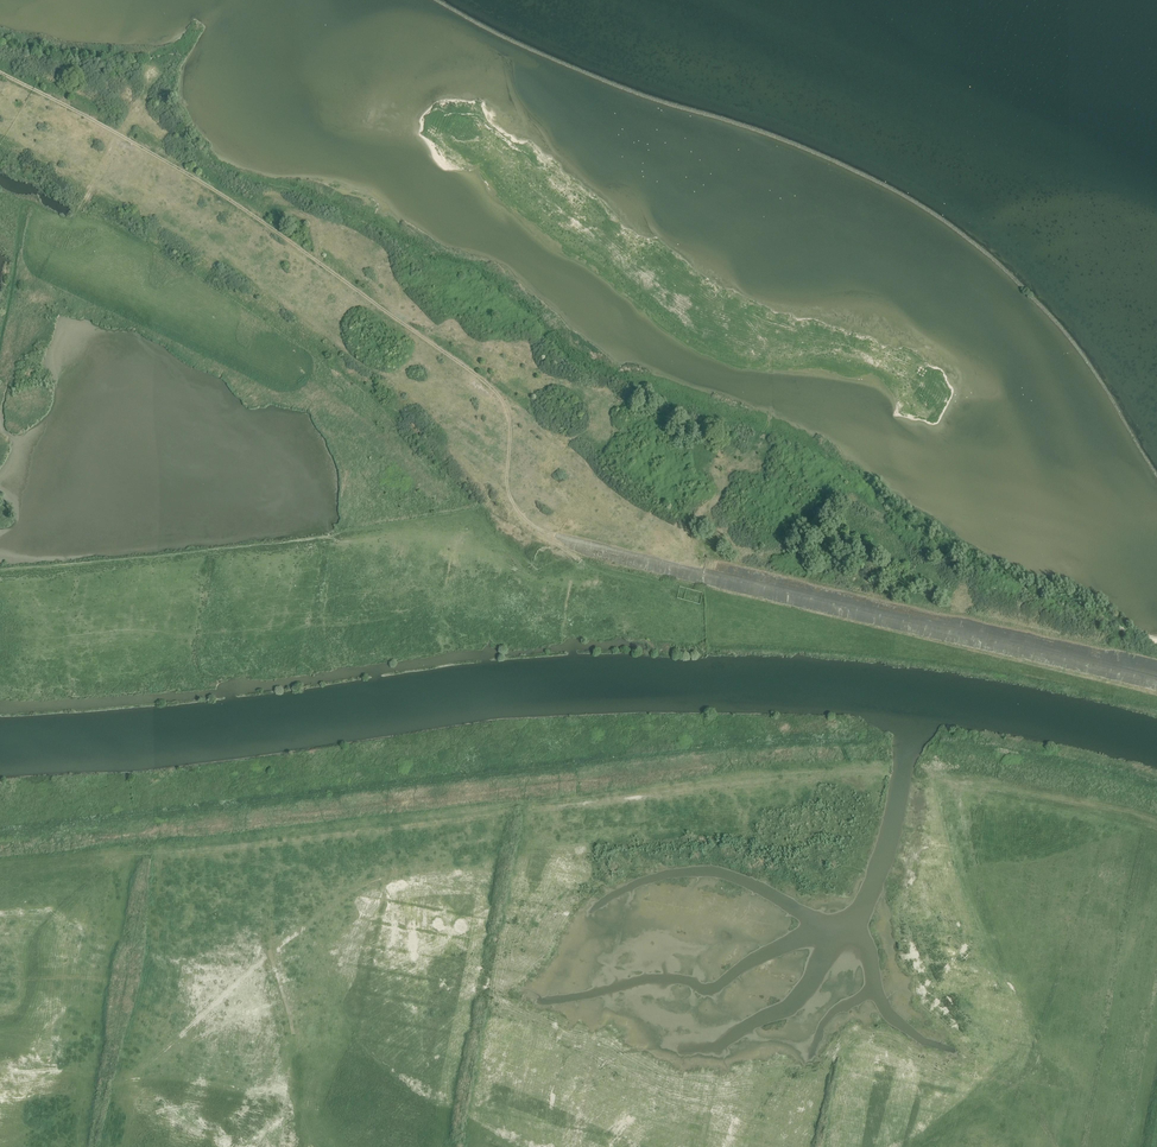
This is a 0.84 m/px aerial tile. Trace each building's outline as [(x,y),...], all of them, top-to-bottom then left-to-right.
[(154,76),(149,73),(144,80),(148,83),(154,76)]
